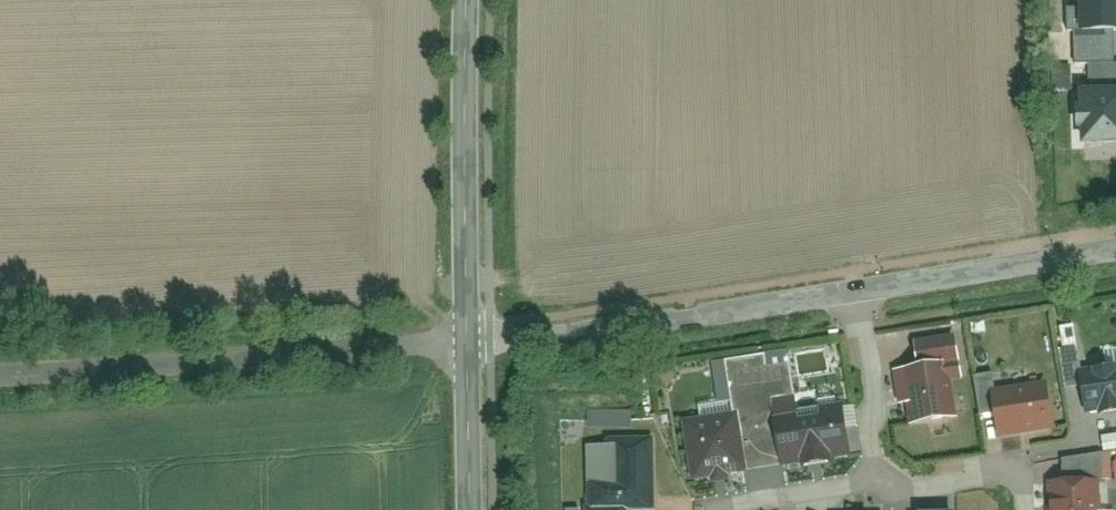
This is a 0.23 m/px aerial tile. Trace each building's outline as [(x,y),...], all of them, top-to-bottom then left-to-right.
[(1082,31),(1115,29),(1115,0),(1080,0),(1082,31)] [(1081,96),(1084,144),(1115,142),(1115,93),(1081,96)] [(912,422),(960,414),(954,379),(966,377),(958,331),(917,338),(921,363),(896,367),(902,402),(909,401),(912,422)] [(1067,387),(1083,384),(1081,368),(1077,344),(1061,346),(1067,387)] [(1115,406),(1115,362),(1081,368),(1083,384),(1088,411),(1115,406)] [(982,411),(999,408),(995,387),(993,371),(976,374),(982,411)] [(1003,435),(1055,427),(1047,379),(995,387),(999,408),(1003,435)] [(774,411),(782,464),(852,454),(845,402),(774,411)] [(582,410),(583,427),(628,424),(627,408),(582,410)] [(694,479),(750,469),(739,409),(684,419),(694,479)] [(628,507),(657,507),(657,433),(588,434),(589,507),(628,507)] [(1103,479),(1052,478),(1052,509),(1102,509),(1103,479)]
